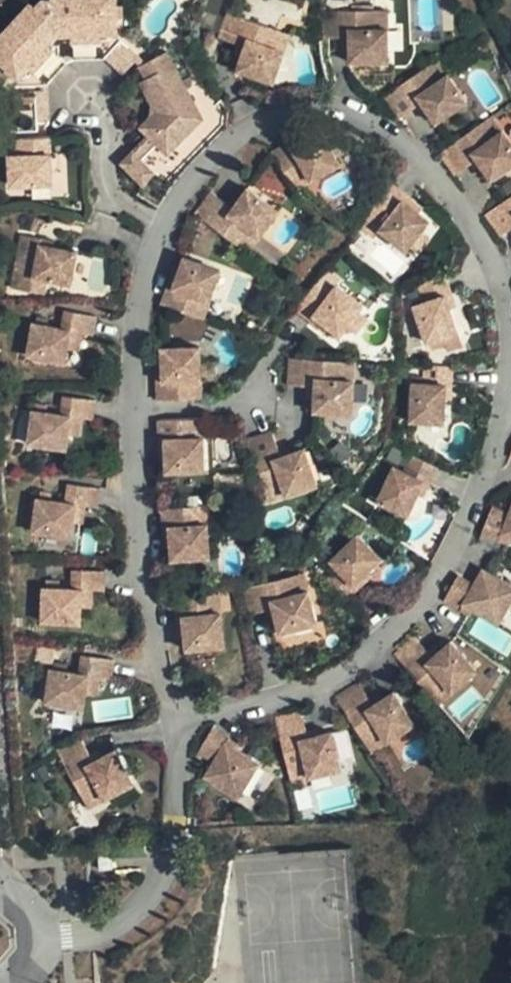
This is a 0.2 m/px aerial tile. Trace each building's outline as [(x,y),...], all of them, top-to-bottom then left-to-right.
[(106,0),(39,0),(22,7),(18,3),(0,24),(0,71),(11,80),(11,91),(37,90),(37,88),(59,60),(72,57),(89,56),(95,59),(115,35),(106,24),(106,0)] [(368,7),(312,7),(315,35),(331,35),(343,35),(343,44),(343,59),(380,59),(379,25),(368,25),(368,7)] [(379,7),(368,7),(368,25),(379,25),(379,7)] [(218,9),(209,37),(237,46),(230,68),(266,80),(276,50),(262,45),(268,26),(218,9)] [(268,26),(262,45),(276,50),(282,31),(268,26)] [(128,50),(115,35),(95,59),(106,64),(114,71),(122,59),(128,50)] [(331,35),(331,44),(343,44),(343,35),(331,35)] [(142,55),(135,43),(128,50),(122,59),(130,67),(142,55)] [(156,47),(142,55),(130,67),(137,74),(131,82),(142,100),(145,111),(131,127),(138,133),(161,152),(170,139),(194,116),(156,47)] [(430,55),(418,64),(427,75),(439,66),(430,55)] [(450,70),(444,73),(439,66),(427,75),(418,64),(377,95),(392,114),(413,97),(428,118),(438,117),(468,99),(450,70)] [(37,90),(11,91),(12,131),(33,129),(33,115),(37,115),(37,90)] [(492,113),(483,120),(494,137),(504,129),(492,113)] [(438,151),(455,174),(471,163),(478,159),(484,167),(492,179),(510,165),(510,139),(504,129),(494,137),(483,120),(438,151)] [(286,135),(265,146),(283,176),(298,165),(306,177),(335,157),(315,125),(305,132),(290,142),(286,135)] [(302,126),(286,135),(290,142),(305,132),(302,126)] [(34,136),(0,138),(0,186),(36,184),(34,136)] [(139,186),(149,169),(125,152),(114,167),(139,186)] [(478,159),(471,163),(478,172),(484,167),(478,159)] [(298,165),(283,176),(290,187),(306,177),(298,165)] [(411,244),(421,238),(422,230),(415,223),(424,215),(411,207),(416,201),(386,176),(364,205),(376,214),(367,225),(396,248),(405,239),(411,244)] [(204,189),(188,211),(229,241),(240,226),(254,236),(274,208),(244,186),(235,197),(228,207),(218,199),(204,189)] [(226,190),(218,199),(228,207),(235,197),(226,190)] [(486,212),(501,235),(510,227),(510,194),(486,212)] [(240,226),(229,241),(244,251),(254,236),(240,226)] [(30,237),(12,234),(3,288),(21,291),(23,276),(35,278),(61,282),(74,285),(80,251),(66,249),(44,245),(29,243),(30,237)] [(45,240),(30,237),(29,243),(44,245),(45,240)] [(165,282),(156,303),(187,314),(193,299),(203,303),(215,269),(182,257),(177,270),(171,285),(165,282)] [(170,267),(165,282),(171,285),(177,270),(170,267)] [(413,302),(411,306),(424,339),(456,329),(449,305),(446,293),(451,291),(445,273),(418,282),(423,299),(413,302)] [(23,276),(21,291),(32,293),(35,278),(23,276)] [(324,289),(310,278),(300,291),(290,305),(309,321),(316,314),(326,322),(334,330),(338,324),(350,308),(358,298),(334,278),(324,289)] [(446,293),(449,305),(454,303),(451,291),(446,293)] [(193,299),(187,314),(198,318),(203,303),(193,299)] [(40,326),(26,325),(21,324),(19,358),(59,361),(60,347),(61,334),(72,334),(85,335),(88,312),(56,308),(54,328),(40,326)] [(359,315),(350,308),(338,324),(347,331),(359,315)] [(316,314),(309,321),(320,330),(326,322),(316,314)] [(28,316),(26,325),(40,326),(40,316),(28,316)] [(61,334),(60,347),(72,348),(72,334),(61,334)] [(153,377),(155,397),(188,395),(188,382),(200,381),(197,344),(161,347),(161,357),(162,377),(153,377)] [(337,358),(286,356),(285,385),(303,385),(312,386),(312,396),(312,409),(351,409),(351,376),(338,376),(337,358)] [(152,359),(153,377),(162,377),(161,357),(152,359)] [(351,376),(352,358),(337,358),(338,376),(351,376)] [(450,364),(421,362),(420,381),(410,381),(408,420),(442,421),(443,399),(443,383),(449,383),(450,364)] [(188,382),(188,395),(201,395),(200,381),(188,382)] [(303,396),(312,396),(312,386),(303,385),(303,396)] [(51,418),(37,416),(24,415),(21,445),(60,451),(63,436),(65,418),(75,420),(83,422),(87,401),(53,395),(51,418)] [(24,415),(37,416),(38,408),(26,405),(24,415)] [(202,416),(186,417),(188,436),(203,436),(202,416)] [(186,417),(153,418),(154,443),(165,442),(165,458),(165,470),(205,468),(203,436),(188,436),(186,417)] [(71,437),(75,420),(65,418),(63,436),(71,437)] [(266,428),(241,437),(260,487),(277,480),(282,492),(313,480),(299,444),(286,449),(276,453),(274,447),(266,428)] [(165,442),(154,443),(154,458),(165,458),(165,442)] [(283,443),(274,447),(276,453),(286,449),(283,443)] [(425,482),(433,465),(408,453),(400,468),(389,463),(374,493),(372,499),(402,514),(414,492),(420,480),(425,482)] [(277,480),(260,487),(265,499),(282,492),(277,480)] [(420,480),(414,492),(419,494),(425,482),(420,480)] [(67,539),(69,523),(70,508),(83,509),(95,511),(97,490),(61,485),(58,505),(46,505),(33,504),(31,503),(27,534),(67,539)] [(36,491),(33,504),(46,505),(47,492),(36,491)] [(495,537),(498,532),(506,535),(510,537),(510,496),(506,510),(489,502),(477,530),(495,537)] [(203,502),(190,503),(191,520),(205,519),(203,502)] [(190,503),(159,506),(161,529),(170,529),(170,544),(170,558),(208,554),(205,519),(191,520),(190,503)] [(70,508),(69,523),(81,524),(83,509),(70,508)] [(336,561),(322,577),(347,598),(364,577),(359,573),(364,567),(380,548),(354,527),(331,557),(336,561)] [(170,529),(161,529),(163,545),(170,544),(170,529)] [(498,532),(495,537),(504,541),(506,535),(498,532)] [(491,569),(485,582),(475,575),(457,601),(466,608),(475,599),(489,609),(505,621),(510,611),(510,571),(494,563),(491,569)] [(291,586),(308,583),(303,566),(287,570),(291,586)] [(359,573),(364,577),(369,571),(364,567),(359,573)] [(54,590),(41,591),(38,591),(38,624),(79,624),(79,611),(79,593),(89,594),(102,594),(102,571),(66,570),(65,590),(54,590)] [(287,570),(239,583),(244,610),(264,606),(275,603),(277,613),(279,626),(281,636),(318,624),(308,583),(291,586),(287,570)] [(41,581),(41,591),(54,590),(54,582),(41,581)] [(181,636),(186,651),(223,645),(223,632),(223,609),(209,610),(209,592),(205,592),(177,595),(181,636)] [(209,610),(223,609),(221,592),(209,592),(209,610)] [(79,593),(79,611),(89,610),(89,594),(79,593)] [(475,599),(466,608),(480,619),(489,609),(475,599)] [(267,616),(277,613),(275,603),(264,606),(267,616)] [(420,641),(398,658),(431,700),(444,689),(454,701),(463,693),(479,680),(455,650),(446,657),(438,663),(432,656),(420,641)] [(440,650),(432,656),(438,663),(446,657),(440,650)] [(67,676),(53,674),(51,674),(47,706),(84,711),(85,700),(88,681),(99,683),(113,685),(116,663),(82,659),(80,678),(67,676)] [(54,665),(53,674),(67,676),(68,667),(54,665)] [(88,681),(85,700),(96,702),(99,683),(88,681)] [(359,688),(336,704),(365,748),(379,739),(387,751),(415,733),(393,701),(384,707),(375,713),(370,705),(359,688)] [(444,689),(431,700),(433,702),(442,710),(454,701),(444,689)] [(379,699),(370,705),(375,713),(384,707),(379,699)] [(302,721),(274,726),(288,778),(303,775),(306,789),(342,780),(332,742),(319,745),(310,748),(307,739),(302,721)] [(317,737),(307,739),(310,748),(319,745),(317,737)] [(230,755),(234,748),(218,738),(200,764),(217,775),(209,788),(240,810),(262,776),(237,759),(230,755)] [(379,739),(365,748),(373,761),(387,751),(379,739)] [(84,742),(58,755),(83,804),(102,794),(108,804),(137,789),(119,757),(105,763),(97,767),(93,760),(84,742)] [(241,753),(234,748),(230,755),(237,759),(241,753)] [(101,756),(93,760),(97,767),(105,763),(101,756)] [(303,775),(288,778),(292,793),(306,789),(303,775)] [(102,794),(83,804),(89,815),(108,804),(102,794)]
